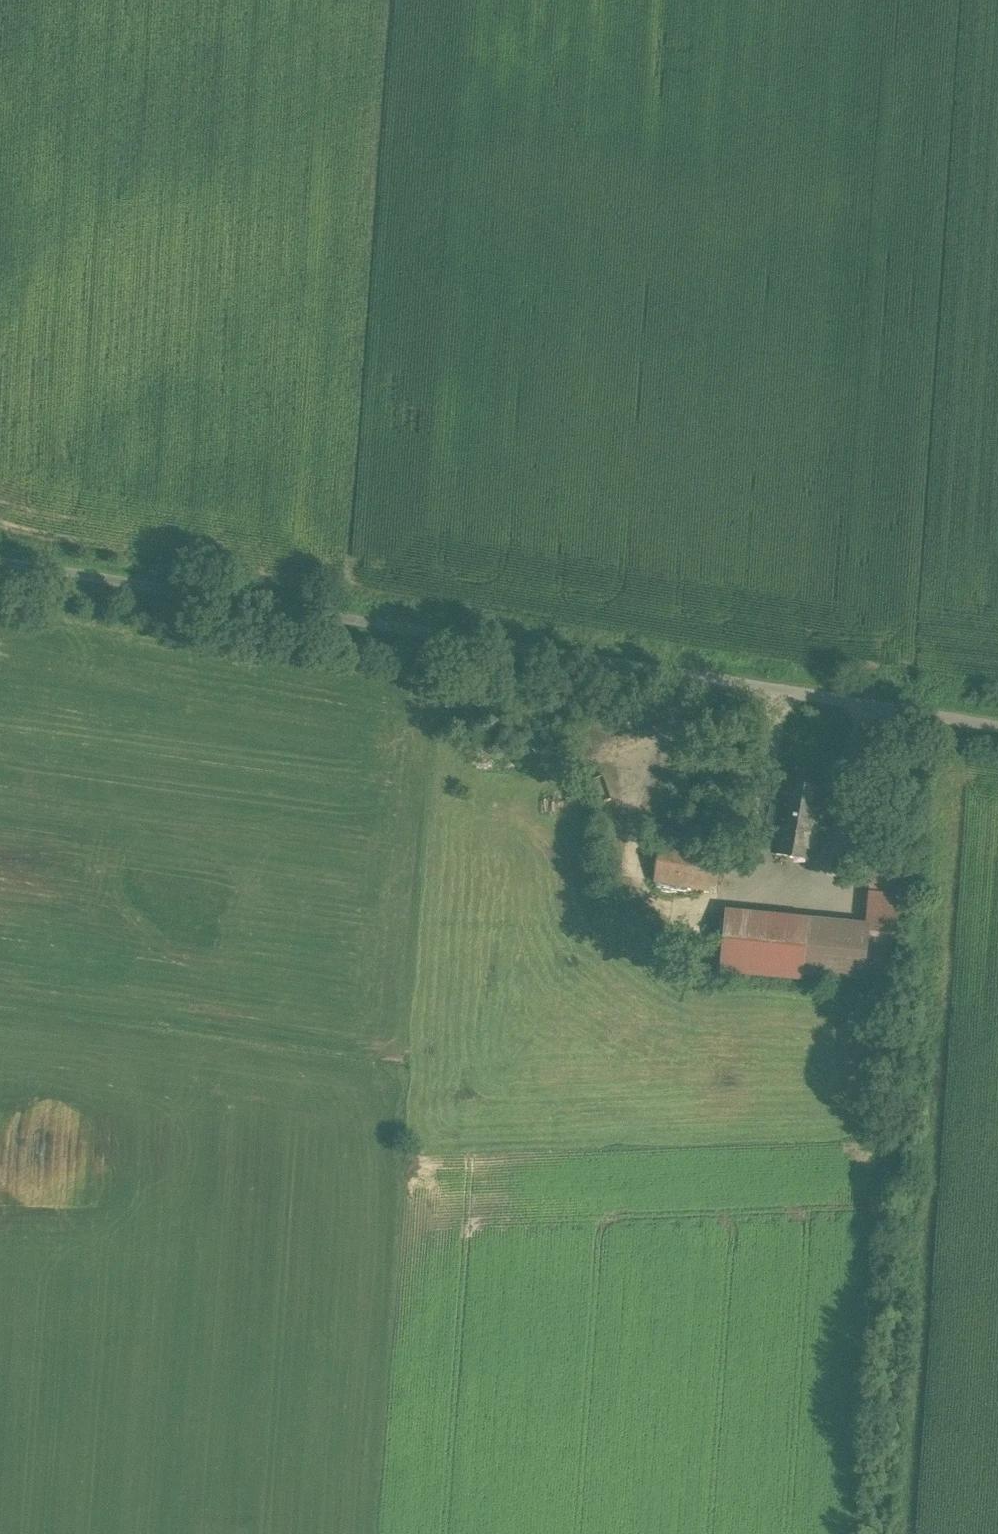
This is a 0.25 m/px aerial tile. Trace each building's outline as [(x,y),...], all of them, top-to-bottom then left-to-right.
[(815,856),(827,786),(785,779),(773,849),(815,856)] [(723,855),(659,842),(652,878),(716,890),(723,855)] [(891,861),(870,860),(869,885),(890,886),(891,861)] [(718,922),(713,981),(799,988),(800,972),(864,978),(868,922),(807,916),(806,930),(718,922)]
